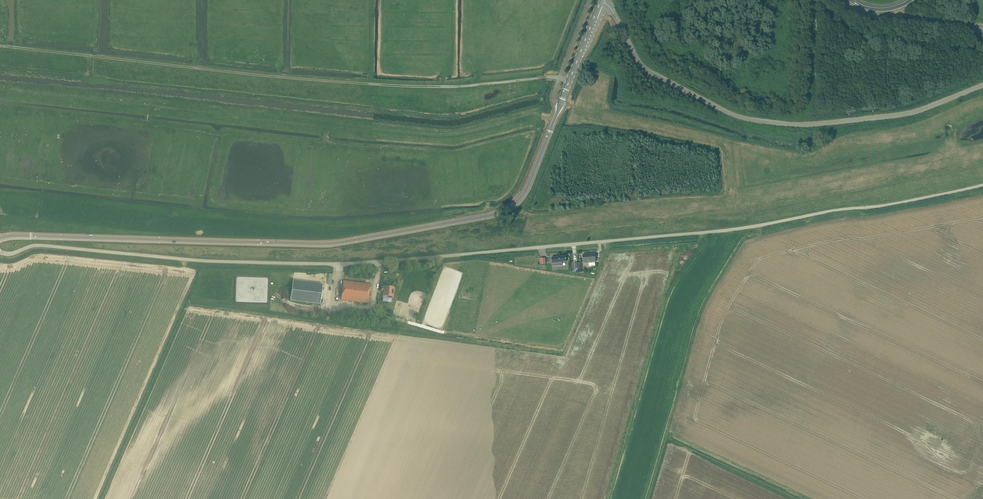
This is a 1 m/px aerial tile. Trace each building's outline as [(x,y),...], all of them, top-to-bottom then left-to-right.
[(584,263),(595,262),(595,254),(583,255),(584,263)] [(559,257),(552,258),(552,267),(566,266),(566,262),(566,256),(559,257)] [(321,304),(323,284),(293,280),(291,301),(321,304)] [(368,304),(369,289),(370,284),(343,281),(341,300),(368,304)] [(392,297),(394,287),(384,286),(384,288),(382,288),(381,291),(384,291),(383,296),(392,297)]
